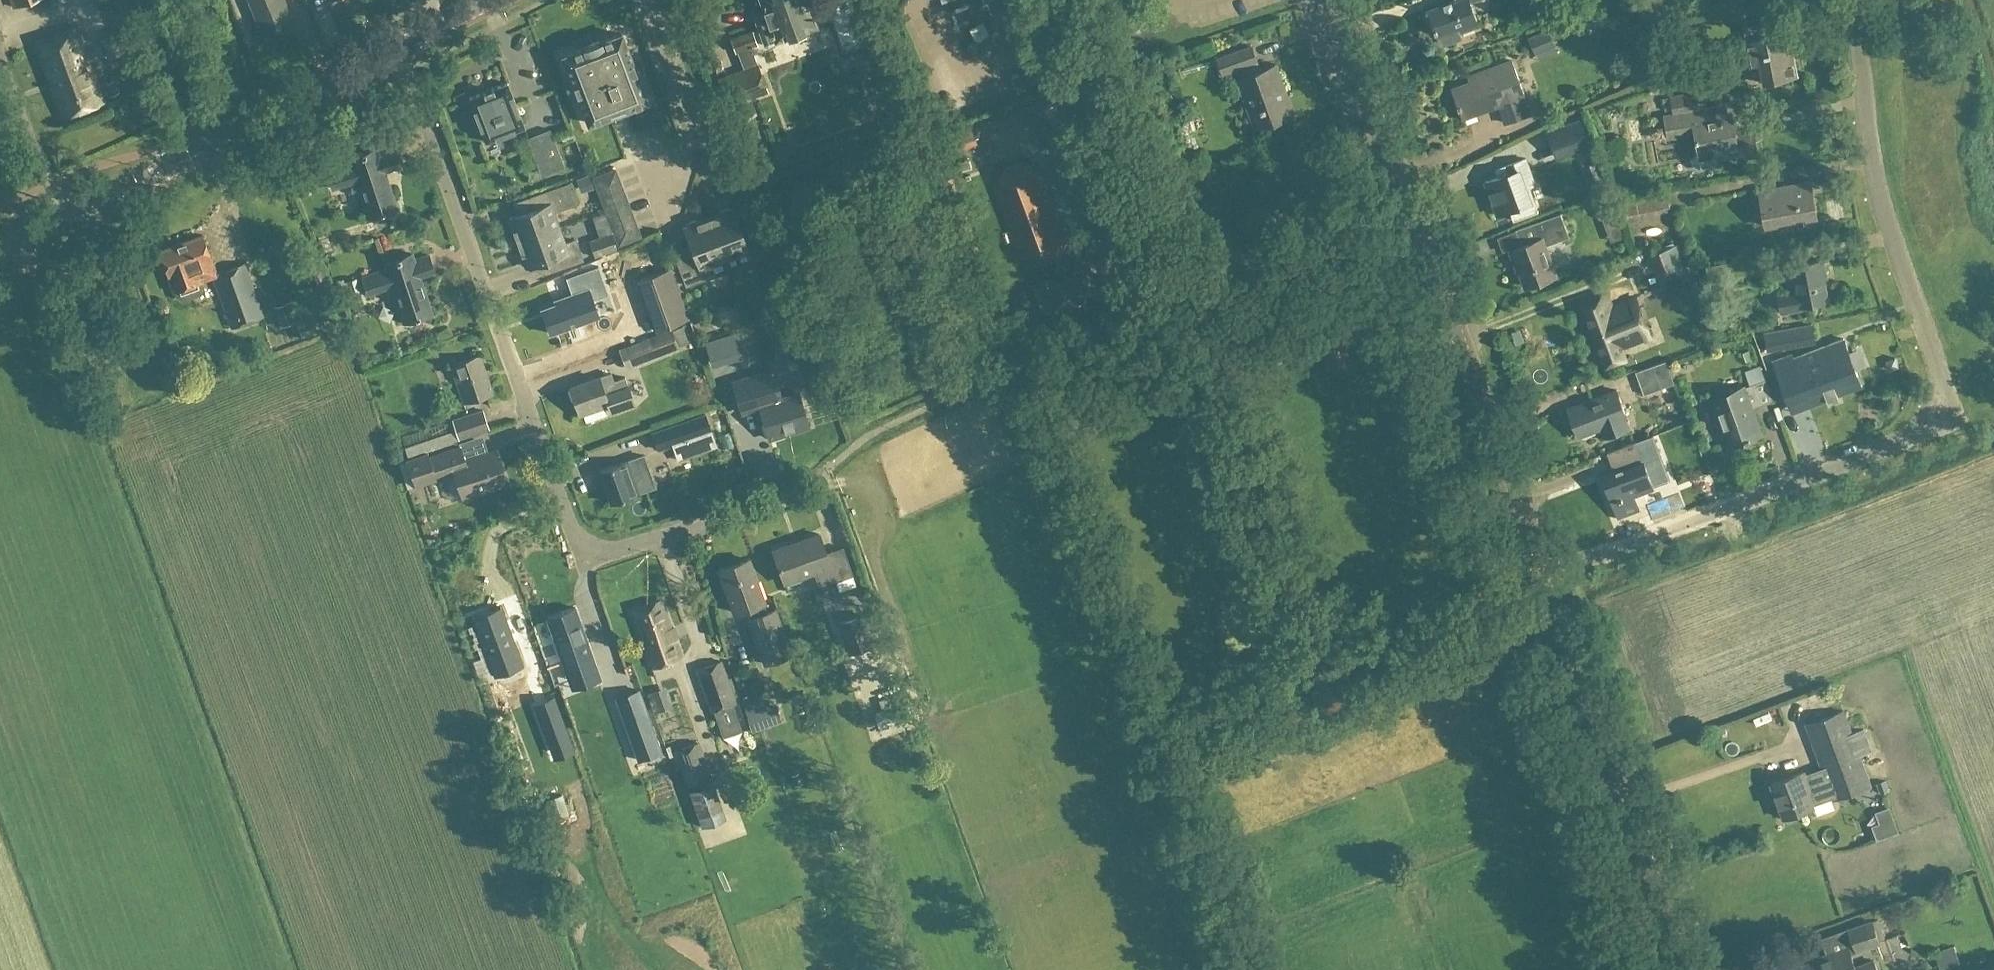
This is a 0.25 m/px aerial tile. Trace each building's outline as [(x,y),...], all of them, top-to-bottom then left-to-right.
[(12,9),(35,0),(9,0),(12,9)] [(261,32),(290,20),(282,0),(247,0),(259,29),(261,32)] [(750,16),(762,48),(766,50),(774,47),(775,43),(816,28),(816,27),(831,21),(841,50),(871,40),(857,0),(817,0),(807,4),(806,0),(757,0),(762,11),(750,16)] [(1033,3),(1032,0),(1006,0),(1004,1),(1026,58),(1048,50),(1044,40),(1047,39),(1033,3)] [(1427,12),(1441,47),(1460,40),(1457,34),(1477,27),(1469,4),(1479,0),(1452,0),(1453,2),(1427,12)] [(1586,12),(1583,23),(1595,26),(1598,14),(1586,12)] [(1782,22),(1768,25),(1765,13),(1753,16),(1756,27),(1743,30),(1746,45),(1745,45),(1750,68),(1759,66),(1762,85),(1797,78),(1794,63),(1791,64),(1786,37),(1785,37),(1782,22)] [(75,29),(33,44),(62,119),(103,103),(75,29)] [(1528,38),(1535,56),(1554,48),(1547,30),(1528,38)] [(751,33),(730,40),(734,54),(755,46),(751,33)] [(620,35),(562,57),(587,124),(646,102),(620,35)] [(1250,48),(1217,61),(1222,75),(1234,71),(1238,80),(1237,81),(1255,129),(1293,115),(1274,67),(1254,74),(1251,65),(1256,63),(1250,48)] [(1451,90),(1462,120),(1498,107),(1505,125),(1529,116),(1523,98),(1524,98),(1511,62),(1468,78),(1470,83),(1451,90)] [(751,117),(745,101),(767,93),(756,65),(716,81),(732,124),(751,117)] [(886,85),(894,87),(900,80),(898,71),(889,69),(883,77),(886,85)] [(104,85),(108,97),(118,93),(114,81),(104,85)] [(506,84),(467,100),(484,143),(523,128),(506,84)] [(1670,98),(1670,99),(1661,100),(1664,113),(1672,112),(1673,115),(1663,117),(1667,139),(1693,134),(1697,156),(1694,156),(1690,162),(1692,169),(1697,172),(1720,168),(1717,154),(1737,150),(1739,159),(1756,156),(1752,135),(1735,138),(1731,117),(1708,121),(1703,92),(1670,98)] [(1546,133),(1555,157),(1587,145),(1578,121),(1546,133)] [(550,135),(528,143),(538,170),(560,162),(550,135)] [(958,151),(952,136),(944,138),(950,154),(958,151)] [(349,165),(326,172),(331,190),(355,182),(367,219),(395,209),(383,173),(398,169),(392,151),(378,156),(376,150),(348,159),(349,165)] [(960,171),(970,168),(968,160),(958,163),(960,171)] [(1503,176),(1484,183),(1496,216),(1532,203),(1527,188),(1534,185),(1525,161),(1500,170),(1503,176)] [(1020,258),(1039,267),(1041,266),(1054,281),(1050,282),(1050,283),(1034,288),(1044,314),(1059,309),(1060,309),(1084,300),(1100,294),(1090,268),(1075,274),(1075,273),(1070,275),(1057,260),(1058,260),(1067,240),(1042,173),(1021,164),(1012,168),(1004,172),(995,190),(1020,258)] [(595,190),(618,182),(614,170),(591,179),(595,190)] [(1599,174),(1586,179),(1590,190),(1603,185),(1599,174)] [(622,193),(618,182),(595,190),(600,201),(622,193)] [(1810,183),(1758,192),(1765,228),(1816,219),(1810,183)] [(516,244),(557,230),(551,213),(575,204),(568,184),(528,199),(533,210),(508,219),(508,221),(506,224),(509,232),(512,233),(513,233),(516,244)] [(622,193),(600,201),(604,213),(626,204),(622,193)] [(1666,193),(1634,199),(1621,201),(1624,217),(1637,215),(1670,209),(1666,193)] [(631,215),(626,204),(604,213),(608,224),(631,215)] [(717,217),(707,220),(722,261),(746,252),(750,263),(762,259),(752,232),(741,236),(731,211),(729,212),(726,210),(718,213),(717,216),(717,217)] [(603,213),(591,218),(598,239),(587,243),(593,258),(616,250),(610,235),(612,234),(610,228),(609,228),(603,213)] [(1605,230),(1618,225),(1613,213),(1601,218),(1605,230)] [(631,215),(608,224),(610,228),(612,234),(612,235),(635,227),(631,215)] [(1559,216),(1550,219),(1514,232),(1520,248),(1509,252),(1515,268),(1516,267),(1524,288),(1555,277),(1544,248),(1559,242),(1567,239),(1559,216)] [(1646,220),(1652,240),(1666,236),(1660,216),(1646,220)] [(722,261),(707,220),(697,224),(696,224),(693,222),(686,225),(684,229),(682,230),(692,255),(675,261),(685,287),(710,278),(706,267),(722,261)] [(639,238),(635,227),(612,235),(617,246),(639,238)] [(562,245),(557,230),(516,244),(520,254),(518,257),(521,265),(524,266),(525,266),(525,268),(550,259),(554,270),(581,260),(574,241),(562,245)] [(172,293),(173,293),(176,300),(182,303),(196,298),(192,286),(211,279),(230,330),(262,318),(243,265),(215,276),(201,237),(158,253),(172,293)] [(656,238),(627,248),(634,270),(664,260),(656,238)] [(1647,257),(1654,279),(1689,265),(1681,244),(1647,257)] [(292,265),(296,257),(291,248),(283,250),(279,257),(284,265),(292,265)] [(385,271),(361,279),(367,296),(391,288),(403,324),(431,315),(419,279),(433,274),(427,257),(413,261),(411,255),(383,265),(385,271)] [(1778,298),(1781,316),(1809,310),(1808,305),(1828,301),(1822,275),(1825,274),(1822,261),(1783,269),(1785,278),(1792,276),(1795,294),(1778,298)] [(554,305),(540,310),(549,334),(598,317),(592,300),(607,295),(597,267),(564,278),(570,294),(553,301),(554,305)] [(669,270),(637,282),(655,332),(687,321),(669,270)] [(334,288),(340,305),(352,301),(350,295),(359,292),(355,280),(334,288)] [(1605,294),(1581,303),(1605,366),(1624,359),(1620,349),(1650,338),(1634,297),(1610,307),(1605,294)] [(272,308),(279,329),(297,322),(290,302),(272,308)] [(295,325),(300,339),(324,331),(320,317),(295,325)] [(1766,350),(1793,346),(1790,329),(1764,334),(1766,350)] [(670,331),(617,352),(624,369),(677,349),(677,348),(671,332),(670,331)] [(723,338),(731,361),(746,356),(739,333),(723,338)] [(731,361),(723,338),(704,344),(711,366),(731,361)] [(1790,354),(1772,361),(1785,395),(1801,389),(1808,407),(1861,387),(1843,339),(1792,358),(1790,354)] [(178,351),(175,342),(167,345),(171,354),(178,351)] [(236,344),(230,355),(244,363),(250,352),(236,344)] [(487,388),(478,365),(474,366),(472,361),(432,375),(449,422),(463,417),(464,420),(470,418),(469,415),(489,408),(482,390),(487,388)] [(1634,373),(1642,396),(1674,385),(1665,363),(1634,373)] [(781,400),(771,370),(729,383),(739,414),(758,408),(768,440),(807,428),(797,395),(781,400)] [(609,374),(568,389),(578,416),(606,406),(609,413),(633,404),(623,379),(612,383),(609,374)] [(696,381),(697,403),(715,401),(714,380),(696,381)] [(1742,387),(1709,400),(1727,447),(1759,435),(1750,409),(1772,401),(1764,380),(1742,388),(1742,387)] [(1616,391),(1568,410),(1578,438),(1601,429),(1604,438),(1628,429),(1625,420),(1627,419),(1616,391)] [(464,441),(494,431),(489,414),(458,424),(464,441)] [(705,415),(650,434),(656,451),(670,446),(696,437),(702,454),(716,449),(705,415)] [(724,448),(736,443),(724,415),(712,420),(724,448)] [(1110,420),(1115,433),(1126,429),(1121,416),(1110,420)] [(1613,473),(1602,477),(1618,519),(1638,511),(1632,495),(1653,488),(1652,485),(1668,479),(1652,436),(1635,442),(1606,453),(1613,473)] [(426,455),(407,461),(406,461),(415,487),(453,475),(455,481),(458,480),(464,498),(479,493),(480,494),(500,488),(494,468),(497,467),(493,452),(463,462),(458,448),(428,458),(426,455)] [(643,457),(621,464),(598,472),(609,504),(633,496),(632,495),(654,488),(643,457)] [(834,583),(851,577),(851,576),(841,548),(824,555),(817,536),(771,553),(783,585),(812,574),(818,589),(834,583)] [(747,561),(718,571),(733,614),(762,603),(747,561)] [(660,603),(630,613),(650,668),(680,658),(660,603)] [(500,608),(471,618),(493,677),(522,666),(500,608)] [(566,677),(595,667),(574,609),(546,619),(566,677)] [(773,611),(747,621),(763,666),(790,656),(773,611)] [(834,625),(845,657),(874,646),(863,614),(834,625)] [(738,725),(731,705),(735,704),(720,663),(695,672),(710,713),(712,712),(719,732),(738,725)] [(505,682),(480,690),(489,718),(515,710),(505,682)] [(664,690),(650,695),(656,715),(671,710),(664,690)] [(615,699),(623,721),(645,713),(638,691),(615,699)] [(570,742),(557,708),(540,714),(557,746),(570,742)] [(775,708),(745,718),(750,734),(781,724),(775,708)] [(877,730),(895,723),(889,708),(871,714),(877,730)] [(645,713),(623,721),(637,761),(660,753),(645,713)] [(1862,730),(1850,735),(1842,713),(1804,726),(1821,772),(1831,800),(1831,802),(1869,788),(1858,757),(1870,752),(1862,730)] [(686,788),(710,780),(697,744),(673,753),(686,788)] [(1821,772),(1805,777),(1804,773),(1770,784),(1782,819),(1785,818),(1786,823),(1797,819),(1796,815),(1812,809),(1811,806),(1831,800),(1821,772)] [(1879,795),(1888,792),(1884,781),(1875,784),(1879,795)] [(561,796),(544,801),(553,832),(571,827),(561,796)] [(1888,809),(1873,815),(1877,824),(1869,827),(1874,841),(1896,833),(1888,809)] [(1871,922),(1848,930),(1856,951),(1878,944),(1871,922)] [(1933,954),(1939,969),(1943,969),(1959,964),(1952,947),(1933,954)] [(1854,969),(1847,948),(1823,956),(1824,958),(1798,967),(1799,969),(1875,969),(1872,963),(1854,969)]
